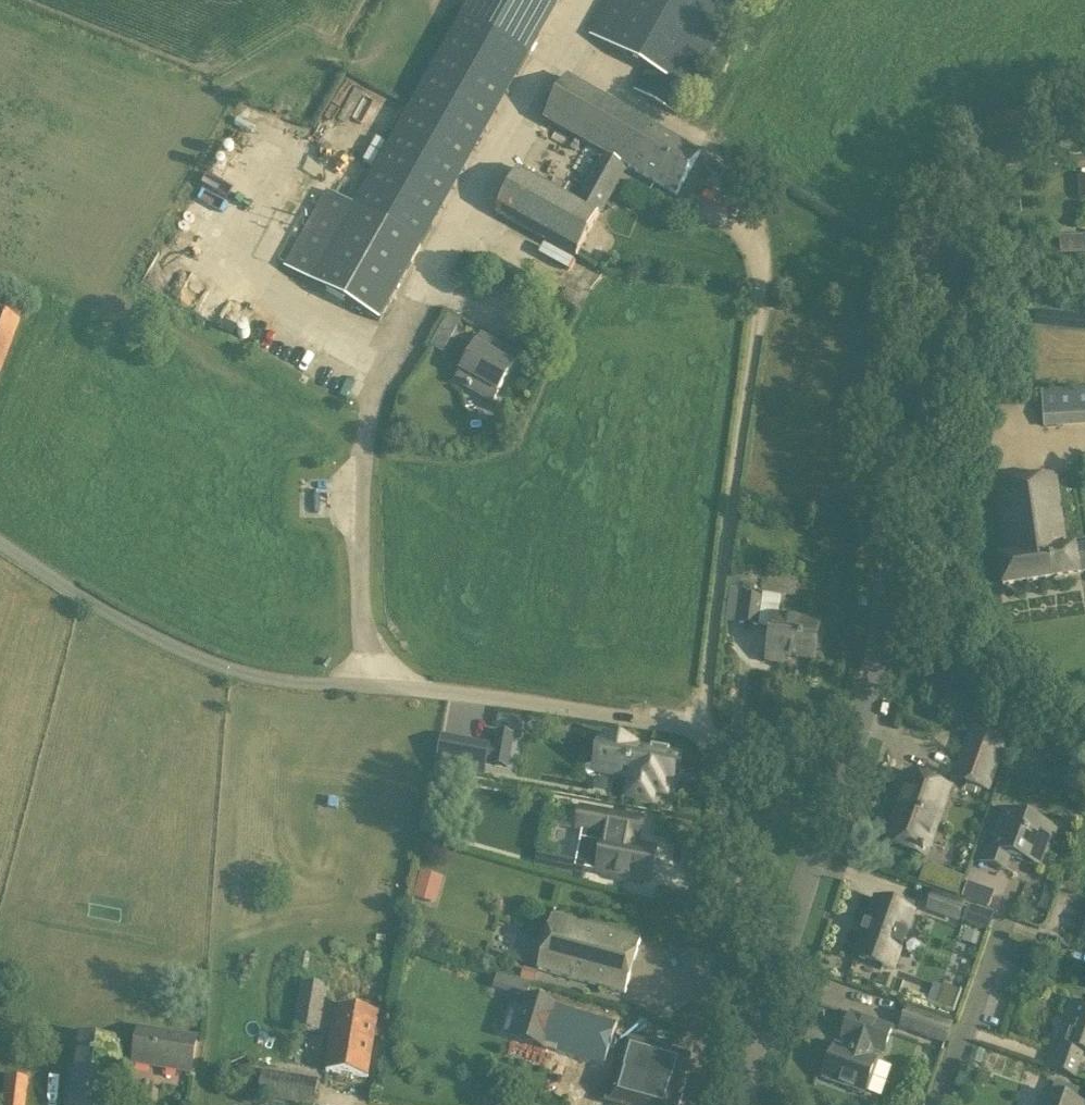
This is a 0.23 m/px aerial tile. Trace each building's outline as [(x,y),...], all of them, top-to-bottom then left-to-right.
[(423,245),(562,0),(471,0),(410,106),(354,206),(328,190),(285,267),(379,321),(423,245)] [(740,0),(608,0),(588,36),(593,38),(593,40),(645,69),(632,92),(676,116),(740,0)] [(677,195),(700,153),(566,79),(543,120),(604,154),(578,201),(520,168),(494,214),(576,259),(625,166),(677,195)] [(360,85),(344,111),(354,117),(370,91),(360,85)] [(1075,239),(1061,240),(1062,256),(1075,256),(1075,239)] [(19,323),(17,323),(20,312),(0,304),(0,373),(19,323)] [(448,315),(438,332),(451,340),(461,322),(448,315)] [(492,401),(518,357),(494,343),(491,348),(479,341),(456,380),(492,401)] [(1084,425),(1084,388),(1041,390),(1042,428),(1084,425)] [(1055,579),(1051,549),(1066,547),(1056,477),(997,485),(1008,557),(998,559),(1002,586),(1055,579)] [(1055,579),(1079,575),(1078,572),(1084,571),(1084,544),(1066,547),(1051,549),(1055,579)] [(780,597),(763,594),(763,597),(742,594),(742,589),(739,589),(740,579),(731,578),(724,623),(737,625),(759,627),(759,626),(772,628),(768,653),(814,659),(819,624),(777,619),(780,597)] [(964,712),(960,725),(975,729),(979,717),(964,712)] [(497,714),(496,724),(509,726),(511,716),(497,714)] [(497,731),(494,747),(490,747),(491,744),(442,734),(435,770),(484,779),(487,764),(490,765),(490,767),(508,770),(515,735),(497,731)] [(972,731),(956,778),(987,790),(1004,743),(972,731)] [(601,740),(594,771),(630,778),(626,797),(651,802),(653,792),(666,795),(667,786),(672,786),(678,755),(669,754),(670,751),(604,738),(603,740),(601,740)] [(924,856),(947,790),(911,777),(887,843),(924,856)] [(621,843),(626,819),(588,810),(582,837),(603,842),(597,870),(613,874),(612,878),(631,882),(632,878),(650,882),(657,852),(621,843)] [(1047,856),(1056,828),(1007,811),(992,851),(983,848),(979,862),(1001,870),(1006,856),(1039,868),(1044,855),(1047,856)] [(965,880),(927,866),(921,885),(959,898),(965,880)] [(414,898),(437,904),(443,879),(421,873),(414,898)] [(962,899),(988,909),(994,892),(968,882),(962,899)] [(933,892),(927,910),(958,921),(964,903),(933,892)] [(911,915),(876,902),(856,957),(891,969),(911,915)] [(624,995),(639,943),(552,918),(537,970),(624,995)] [(983,936),(984,934),(965,928),(965,929),(961,942),(980,947),(983,936)] [(307,972),(310,956),(299,954),(296,970),(307,972)] [(524,970),(521,981),(535,985),(538,974),(524,970)] [(526,998),(530,984),(497,975),(493,989),(526,998)] [(293,1029),(315,1032),(317,1023),(322,1024),(329,988),(301,984),(293,1029)] [(603,1066),(615,1025),(553,1007),(554,1006),(526,998),(514,1041),(603,1066)] [(1073,1003),(1067,1020),(1070,1021),(1061,1046),(1065,1047),(1062,1056),(1052,1052),(1046,1068),(1074,1078),(1080,1063),(1077,1062),(1081,1053),(1084,1054),(1084,1007),(1073,1003)] [(368,1078),(374,1040),(383,1041),(385,1031),(376,1029),(378,1013),(336,1006),(326,1071),(368,1078)] [(907,1007),(901,1025),(948,1042),(955,1024),(907,1007)] [(883,1054),(891,1030),(850,1015),(842,1040),(843,1040),(840,1049),(835,1047),(823,1079),(864,1093),(875,1061),(870,1059),(873,1050),(883,1054)] [(192,1075),(198,1039),(138,1028),(132,1065),(192,1075)] [(123,1041),(72,1035),(64,1104),(114,1104),(123,1041)] [(688,1057),(625,1039),(607,1102),(619,1104),(674,1104),(688,1057)] [(980,1064),(984,1051),(975,1048),(971,1061),(980,1064)] [(247,1057),(223,1065),(228,1080),(252,1071),(247,1057)] [(319,1079),(262,1070),(257,1098),(301,1104),(315,1104),(319,1079)] [(27,1079),(3,1076),(0,1100),(0,1104),(24,1104),(27,1079)] [(926,1087),(919,1084),(913,1099),(921,1102),(926,1087)] [(1046,1093),(1041,1104),(1081,1104),(1046,1093)]
